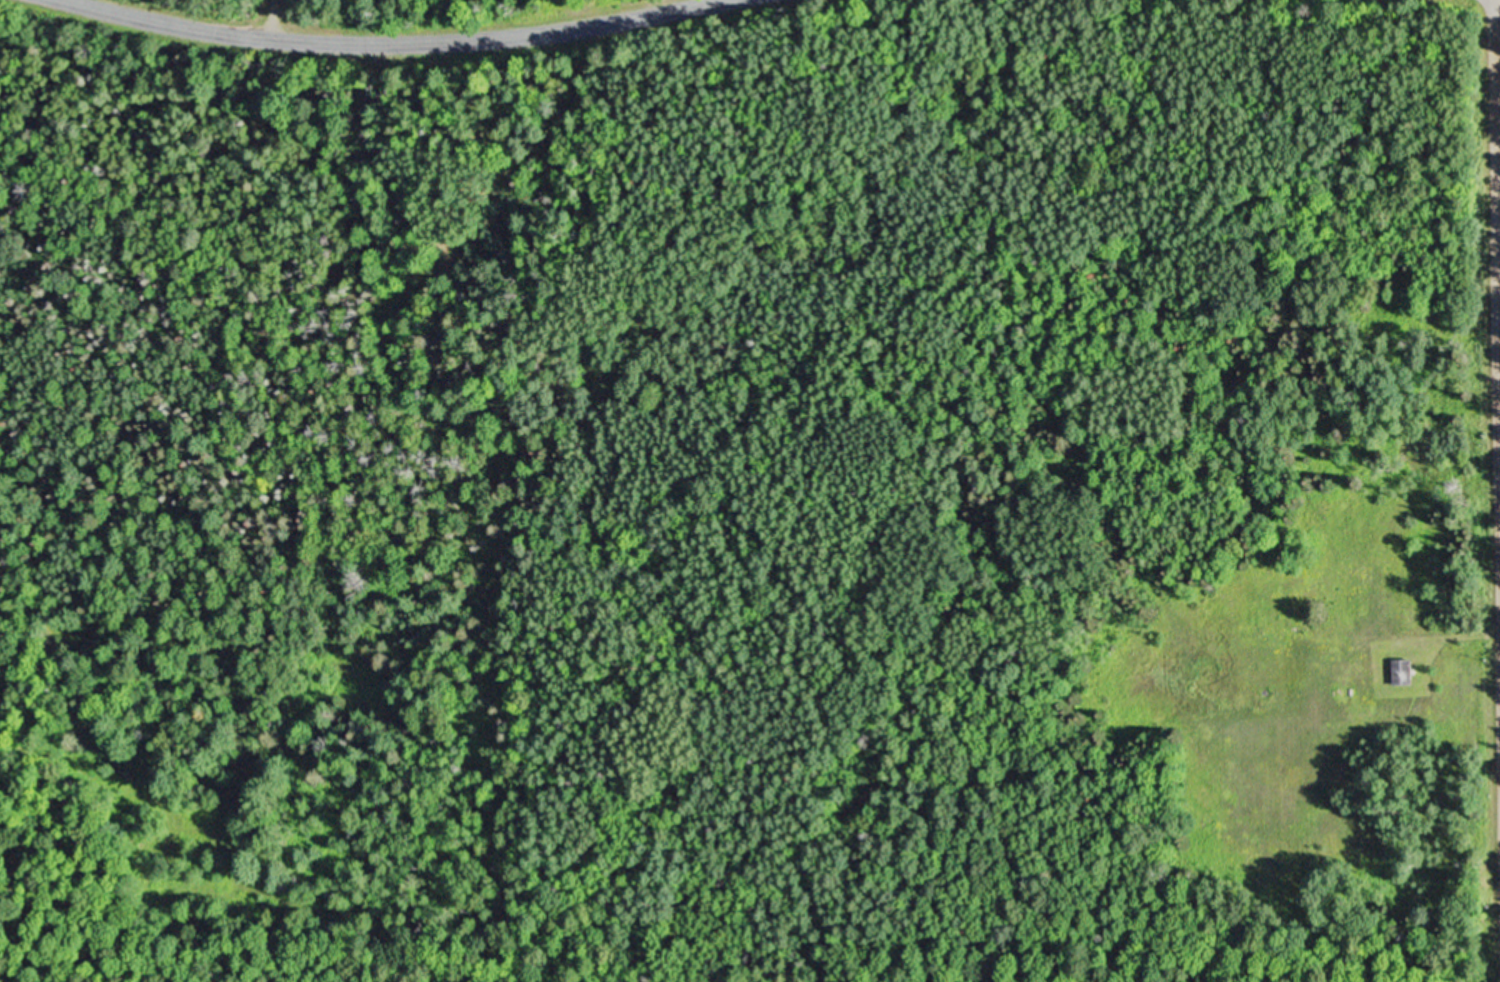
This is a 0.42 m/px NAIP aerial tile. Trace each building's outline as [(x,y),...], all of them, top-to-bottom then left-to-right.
[(1415,657),(1396,657),(1396,683),(1415,683),(1415,657)]
